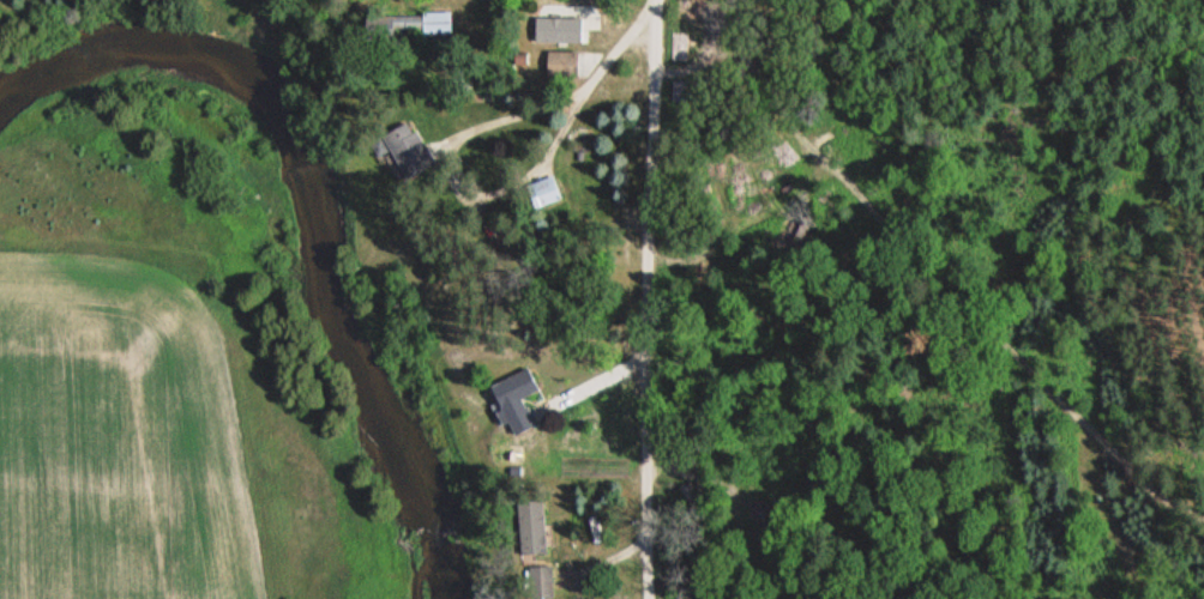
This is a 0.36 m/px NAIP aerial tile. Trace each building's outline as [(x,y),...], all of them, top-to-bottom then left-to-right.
[(451,14),(365,14),(365,42),(393,42),(393,33),(451,33),(451,14)] [(588,31),(531,31),(531,43),(588,43),(588,31)] [(579,53),(549,53),(549,78),(579,78),(579,53)] [(433,164),(411,122),(382,137),(405,180),(433,164)] [(562,199),(552,176),(524,187),(534,210),(562,199)] [(508,436),(535,424),(524,399),(539,392),(530,370),(488,388),(508,436)] [(546,552),(546,502),(521,502),(521,552),(546,552)] [(529,598),(550,598),(550,567),(529,567),(529,598)]
